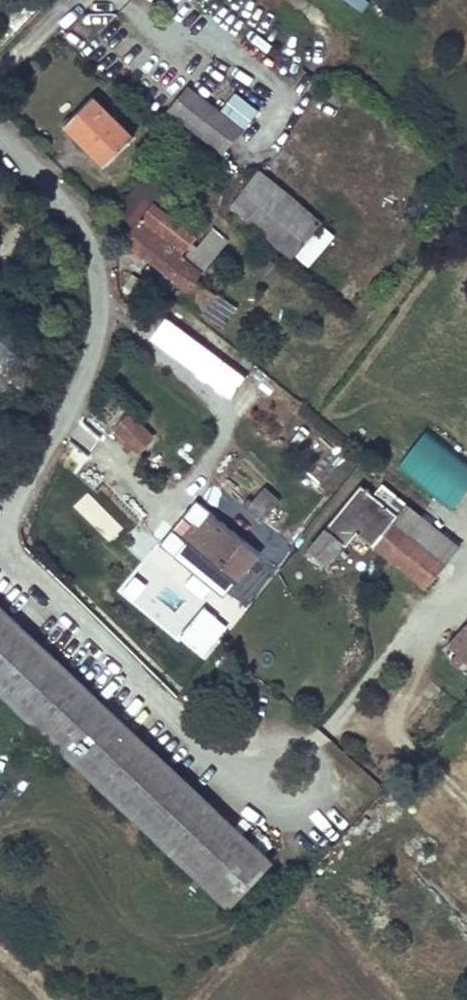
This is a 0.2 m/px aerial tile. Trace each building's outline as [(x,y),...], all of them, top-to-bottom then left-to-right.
[(368,0),(349,0),(363,9),(368,0)] [(243,128),(186,85),(167,109),(224,152),(243,128)] [(107,166),(133,138),(93,96),(64,123),(87,146),(107,166)] [(104,223),(124,238),(161,192),(165,186),(149,169),(104,223)] [(302,243),(321,221),(259,170),(240,193),(254,206),(302,243)] [(203,225),(161,192),(124,238),(121,241),(138,254),(141,251),(180,282),(192,266),(216,284),(228,268),(213,257),(230,242),(215,231),(198,249),(191,243),(195,238),(193,236),(203,225)] [(302,243),(254,206),(245,218),(292,257),(302,243)] [(214,295),(192,277),(179,295),(200,312),(214,295)] [(235,312),(214,295),(200,312),(222,328),(235,312)] [(236,373),(168,320),(155,338),(222,390),(236,373)] [(213,411),(224,397),(180,362),(169,376),(213,411)] [(151,435),(129,412),(114,427),(137,450),(151,435)] [(449,510),(466,489),(466,462),(427,429),(396,465),(449,510)] [(385,555),(418,515),(378,482),(368,495),(357,486),(303,552),(309,557),(315,553),(325,561),(351,527),(385,555)] [(266,510),(277,498),(264,486),(254,498),(266,510)] [(266,510),(254,498),(249,505),(262,516),(266,510)] [(188,560),(226,592),(259,553),(212,513),(199,530),(193,526),(182,539),(196,552),(188,560)] [(457,546),(418,515),(385,555),(424,587),(457,546)] [(0,607),(0,691),(56,744),(50,749),(58,757),(64,752),(192,874),(186,878),(195,886),(200,881),(229,908),(271,861),(0,607)] [(446,641),(456,651),(449,657),(458,666),(464,660),(466,663),(466,620),(446,641)]
